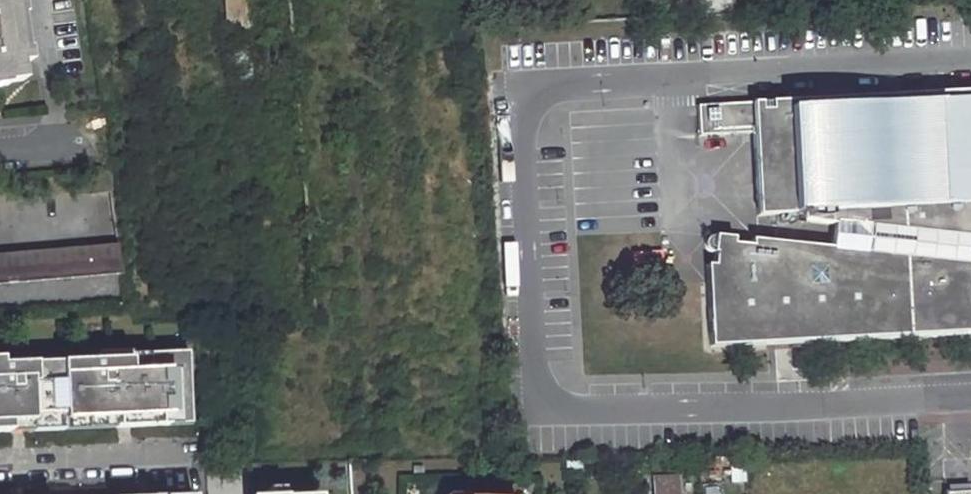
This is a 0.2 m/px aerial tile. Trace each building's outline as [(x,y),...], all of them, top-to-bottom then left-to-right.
[(2,93),(2,89),(20,86),(17,70),(24,69),(15,7),(9,8),(8,0),(0,0),(0,93),(2,93)] [(225,33),(250,31),(247,0),(221,0),(225,33)] [(702,107),(704,137),(758,135),(762,217),(790,216),(790,217),(793,217),(795,219),(797,223),(842,229),(839,252),(758,241),(759,247),(740,244),(741,238),(720,234),(717,235),(716,235),(712,237),(710,240),(709,243),(709,248),(712,252),(714,254),(718,255),(717,267),(710,266),(714,348),(970,336),(970,94),(702,107)] [(0,255),(0,282),(122,278),(117,249),(0,255)] [(661,271),(660,251),(632,253),(633,272),(661,271)] [(8,432),(8,423),(112,419),(113,428),(167,426),(167,417),(188,416),(186,371),(176,371),(176,353),(126,355),(126,360),(0,365),(0,432),(8,432)] [(651,477),(652,493),(675,493),(674,476),(651,477)]
